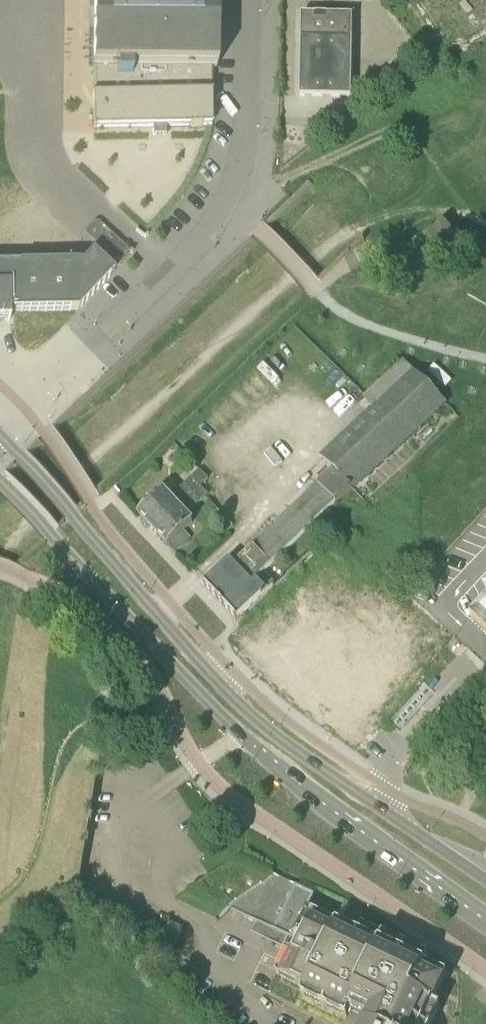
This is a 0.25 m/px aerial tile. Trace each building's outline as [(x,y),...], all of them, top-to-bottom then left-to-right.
[(93,96),(94,128),(95,128),(96,128),(190,126),(190,127),(202,127),(202,126),(211,126),(212,95),(212,93),(212,69),(216,69),(217,0),(94,0),(93,68),(93,94),(92,94),(92,96),(93,96)] [(409,6),(410,31),(438,57),(447,52),(462,44),(465,51),(485,40),(485,0),(419,0),(409,6)] [(301,96),(352,97),(354,15),(302,14),(301,96)] [(118,265),(130,252),(98,221),(94,222),(86,231),(86,234),(118,265)] [(10,320),(9,311),(13,311),(71,310),(77,310),(114,272),(112,271),(93,252),(91,254),(82,263),(79,263),(45,263),(20,263),(20,264),(0,265),(0,320),(10,320)] [(429,353),(417,365),(443,392),(455,379),(429,353)] [(318,484),(336,503),(352,488),(335,468),(318,484)] [(154,530),(175,553),(191,538),(184,531),(195,521),(188,514),(209,494),(201,486),(209,479),(200,470),(171,497),(165,490),(139,515),(154,530)] [(254,546),(273,564),(336,503),(318,484),(254,546)] [(262,575),(273,564),(254,546),(235,565),(231,560),(204,585),(220,602),(237,621),(272,586),(262,575)] [(471,618),(484,631),(485,632),(485,602),(471,618)] [(472,786),(480,791),(485,783),(477,778),(472,786)] [(441,1006),(434,1003),(447,974),(425,964),(429,957),(363,925),(359,933),(308,909),(314,895),(274,877),(273,879),(231,908),(294,937),(292,940),(299,944),(294,954),(287,951),(276,975),(305,988),(301,996),(347,1017),(350,1010),(370,1019),(368,1023),(432,1023),(441,1006)]
